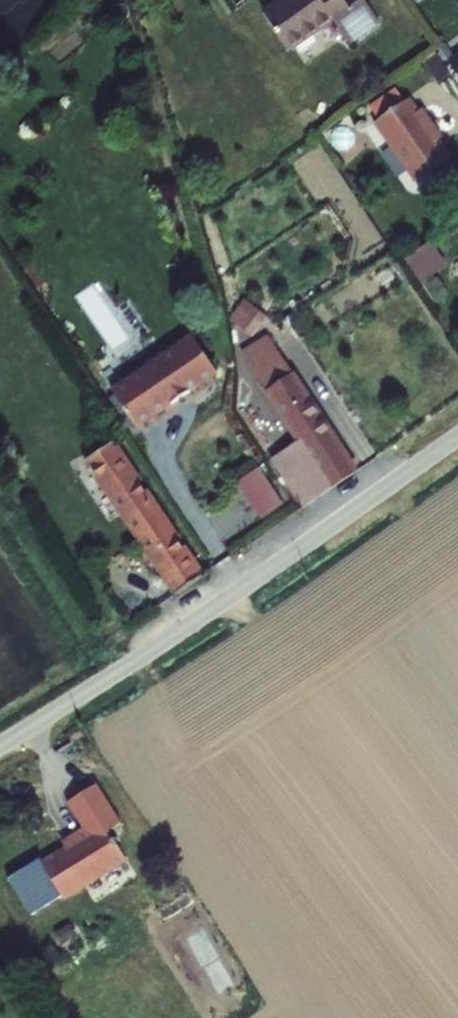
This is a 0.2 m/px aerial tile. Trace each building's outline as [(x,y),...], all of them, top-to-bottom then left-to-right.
[(363,46),(343,15),(329,23),(314,0),(313,0),(298,10),(293,2),(248,33),(271,71),(315,44),(330,67),(363,46)] [(390,207),(425,185),(406,155),(413,153),(401,134),(396,136),(386,122),(351,147),(390,207)] [(405,260),(421,285),(447,267),(431,243),(405,260)] [(449,285),(457,299),(457,279),(449,285)] [(251,339),(263,325),(238,304),(226,318),(251,339)] [(117,436),(198,381),(173,344),(92,399),(117,436)] [(226,364),(236,381),(260,365),(250,348),(226,364)] [(254,469),(286,519),(313,500),(338,482),(260,365),(236,381),(282,451),(254,469)] [(154,597),(175,582),(92,453),(68,470),(154,597)] [(63,899),(66,904),(129,864),(111,835),(124,826),(97,787),(67,804),(84,831),(62,844),(65,849),(43,864),(40,860),(9,879),(33,918),(63,899)] [(71,926),(56,934),(63,947),(78,939),(71,926)]
